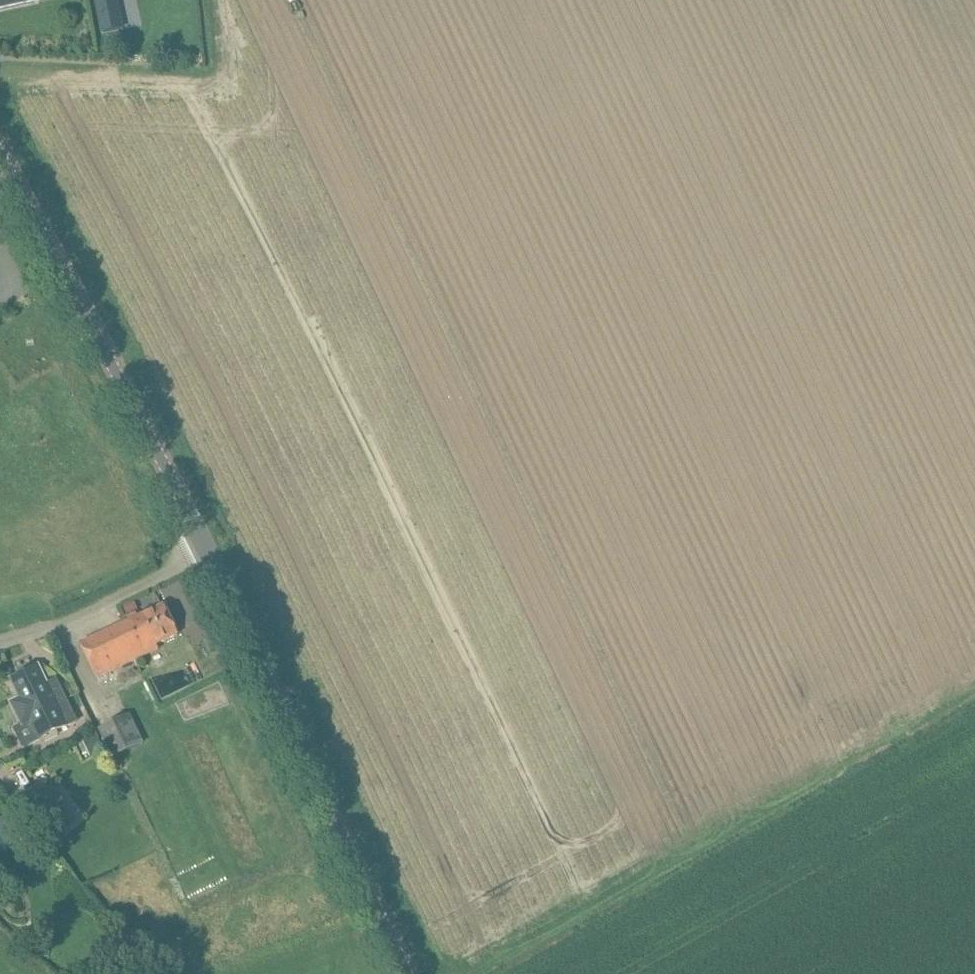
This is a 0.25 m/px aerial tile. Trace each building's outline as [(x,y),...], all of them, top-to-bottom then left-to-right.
[(17,4),(36,0),(0,0),(0,8),(17,4)] [(101,34),(124,29),(118,0),(94,0),(101,34)] [(164,605),(81,645),(97,679),(159,650),(157,645),(178,635),(164,605)] [(15,678),(11,679),(12,681),(13,683),(20,699),(12,703),(22,725),(23,726),(31,722),(40,740),(42,739),(44,743),(58,736),(57,733),(77,723),(56,680),(47,684),(38,666),(22,674),(15,678)] [(98,729),(112,759),(143,744),(129,715),(98,729)] [(97,735),(87,739),(94,754),(103,750),(97,735)] [(51,786),(20,811),(44,840),(75,817),(51,786)]
